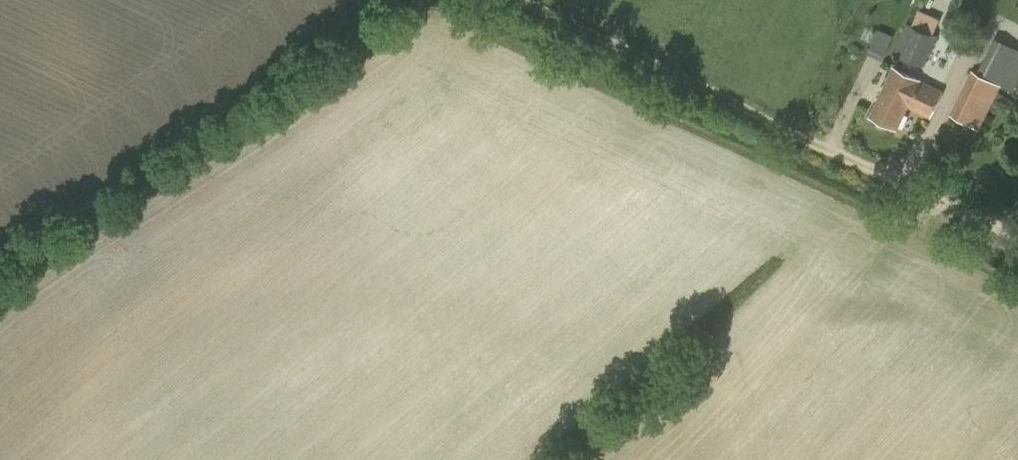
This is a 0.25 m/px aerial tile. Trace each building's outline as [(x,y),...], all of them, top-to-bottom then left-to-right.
[(892,52),(923,66),(936,36),(905,22),(892,52)] [(882,55),(892,35),(877,28),(867,48),(882,55)] [(978,129),(1011,62),(1015,64),(1017,57),(1017,46),(996,35),(978,73),(971,69),(948,114),(978,129)] [(869,116),(897,129),(908,106),(928,116),(941,91),(893,68),(869,116)] [(1010,132),(1017,137),(1017,119),(1010,132)]
